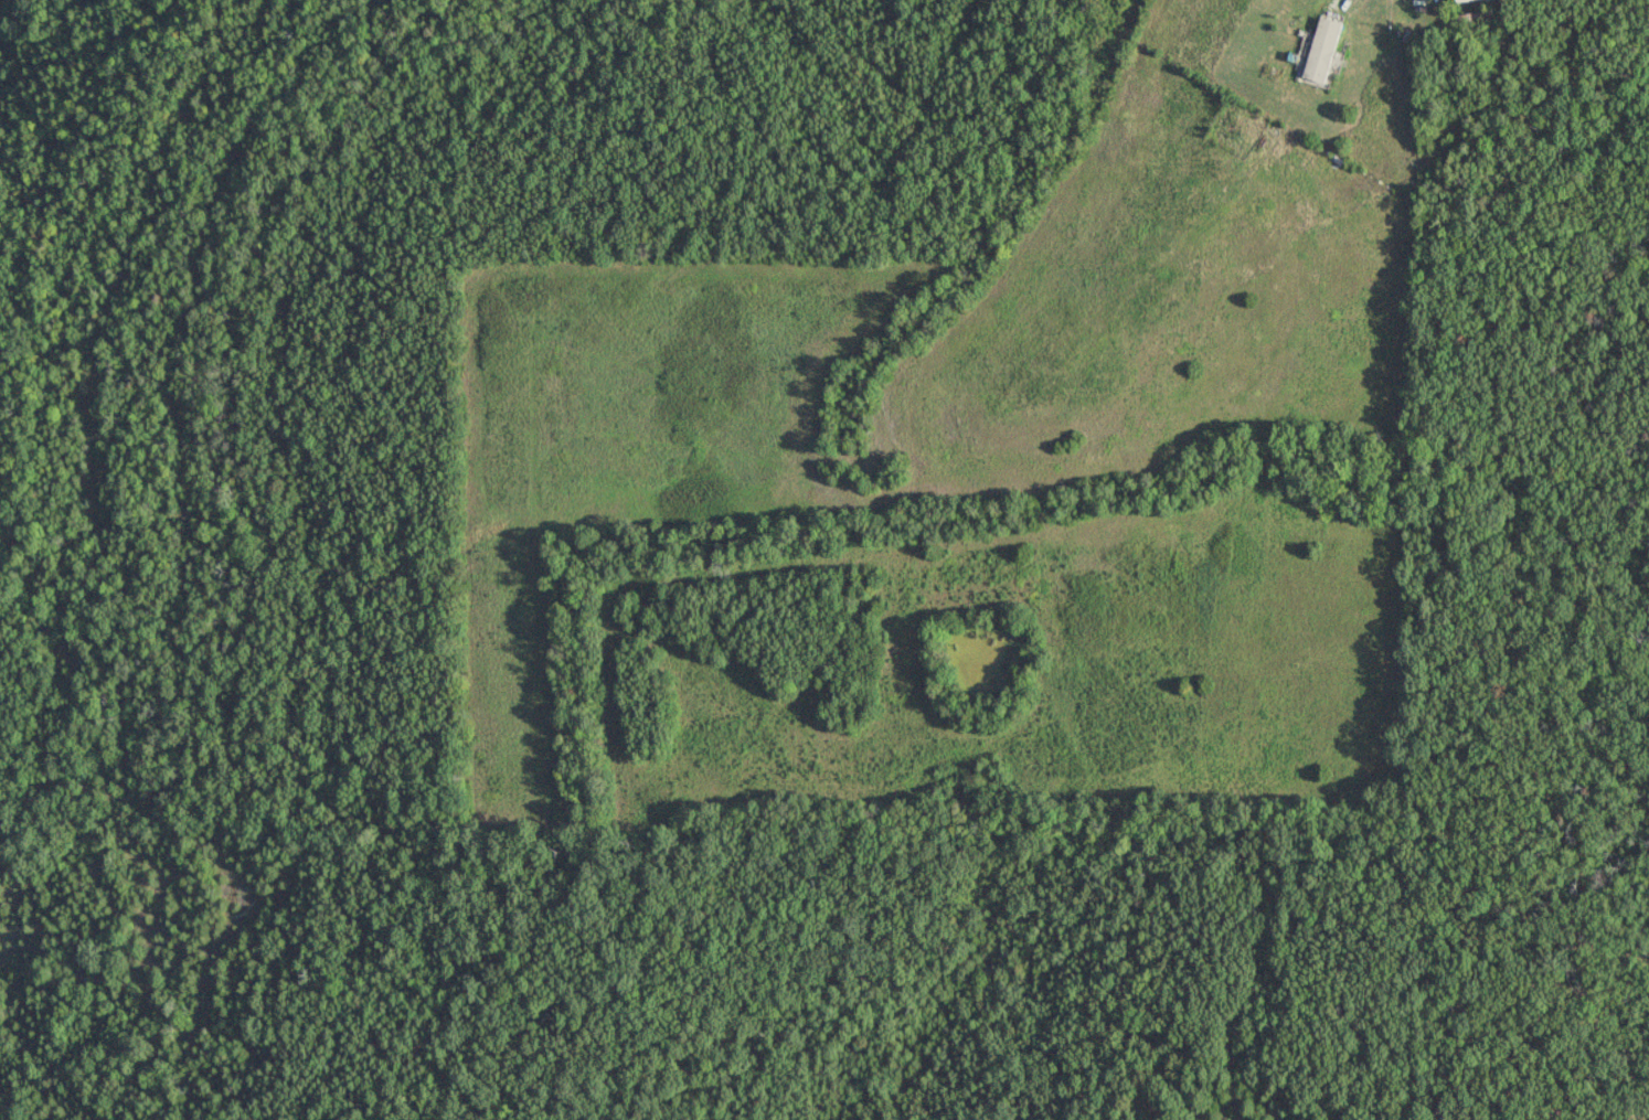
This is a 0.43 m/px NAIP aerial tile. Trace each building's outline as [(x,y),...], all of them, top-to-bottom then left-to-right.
[(1343,24),(1321,18),(1304,78),(1326,84),(1343,24)]
